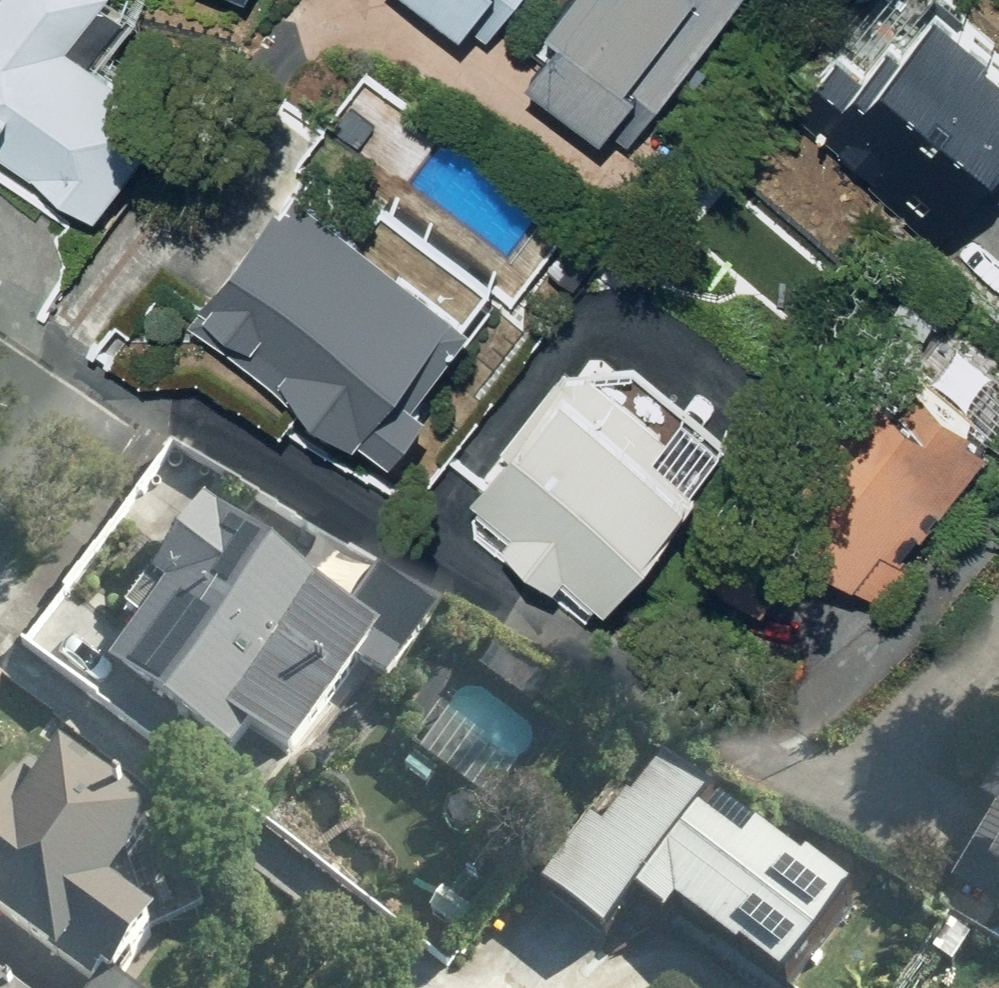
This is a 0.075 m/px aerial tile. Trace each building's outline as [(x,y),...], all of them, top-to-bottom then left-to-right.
[(106,212),(169,123),(58,43),(88,0),(0,0),(0,137),(106,212)] [(499,47),(530,0),(427,0),(499,47)] [(698,53),(736,0),(571,0),(517,78),(627,155),(671,93),(688,105),(716,66),(698,53)] [(929,28),(895,0),(887,0),(800,105),(845,143),(946,226),(998,162),(998,46),(949,4),(929,28)] [(396,247),(382,266),(286,194),(198,311),(363,434),(394,458),(437,400),(417,385),(476,307),(396,247)] [(904,545),(998,422),(998,366),(939,319),(786,517),(874,584),(893,599),(923,560),(904,545)] [(625,344),(601,374),(581,359),(476,494),(514,523),(499,543),(557,588),(572,568),(608,597),(713,462),(667,425),(690,395),(625,344)] [(389,594),(361,628),(208,506),(125,609),(143,623),(106,670),(224,765),(246,737),(279,764),(354,670),(384,694),(434,630),(389,594)] [(548,735),(467,672),(407,749),(489,813),(548,735)] [(653,742),(545,889),(615,940),(643,901),(669,920),(682,902),(799,987),(865,896),(653,742)] [(147,842),(36,760),(0,809),(0,928),(82,987),(117,987),(153,940),(102,903),(147,842)] [(983,800),(998,810),(962,875),(998,896),(998,771),(983,800)]
